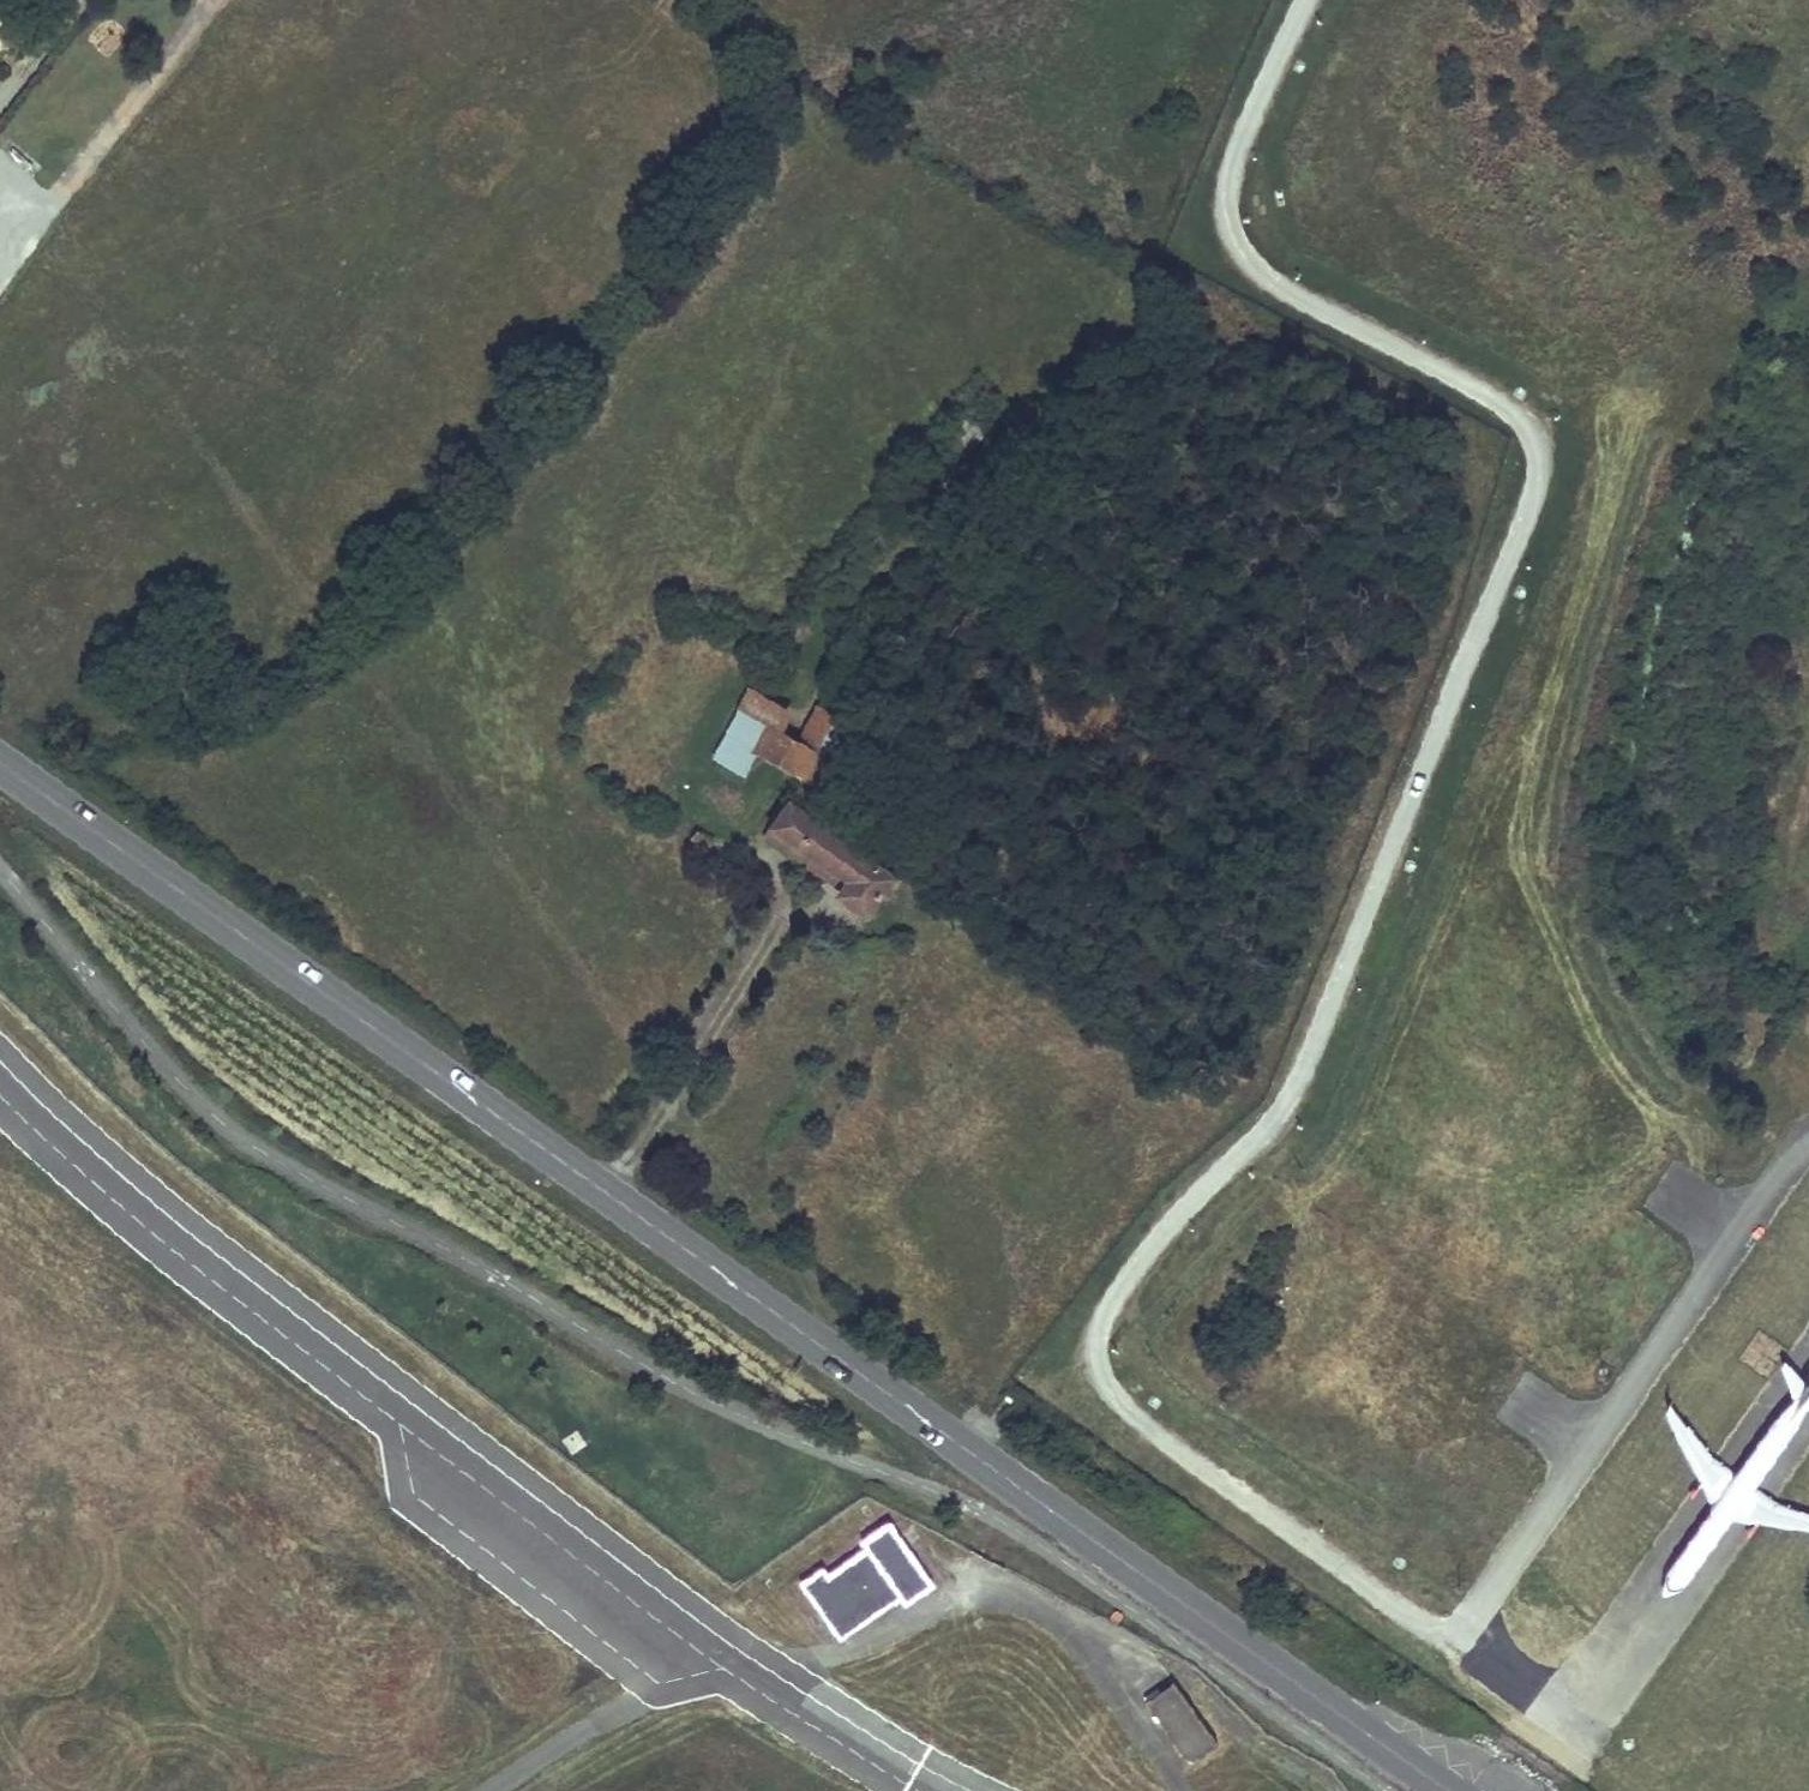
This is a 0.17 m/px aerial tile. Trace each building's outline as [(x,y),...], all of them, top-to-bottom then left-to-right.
[(738,709),(762,722),(771,709),(783,715),(787,708),(750,687),(738,709)] [(826,730),(798,779),(827,795),(830,790),(862,731),(817,705),(808,721),(826,730)] [(749,749),(762,722),(738,709),(713,753),(737,767),(749,749)] [(762,722),(749,749),(798,779),(826,730),(808,721),(796,743),(774,730),(783,715),(771,709),(762,722)] [(856,905),(881,866),(786,803),(770,828),(850,881),(841,895),(856,905)] [(850,881),(770,828),(762,841),(825,884),(841,895),(850,881)] [(694,841),(708,851),(714,841),(700,831),(694,841)] [(881,866),(856,905),(869,915),(896,875),(881,866)] [(931,1585),(887,1524),(859,1541),(861,1546),(823,1573),(819,1567),(797,1583),(836,1639),(897,1597),(902,1605),(931,1585)] [(1186,1765),(1215,1744),(1172,1683),(1143,1704),(1186,1765)]
